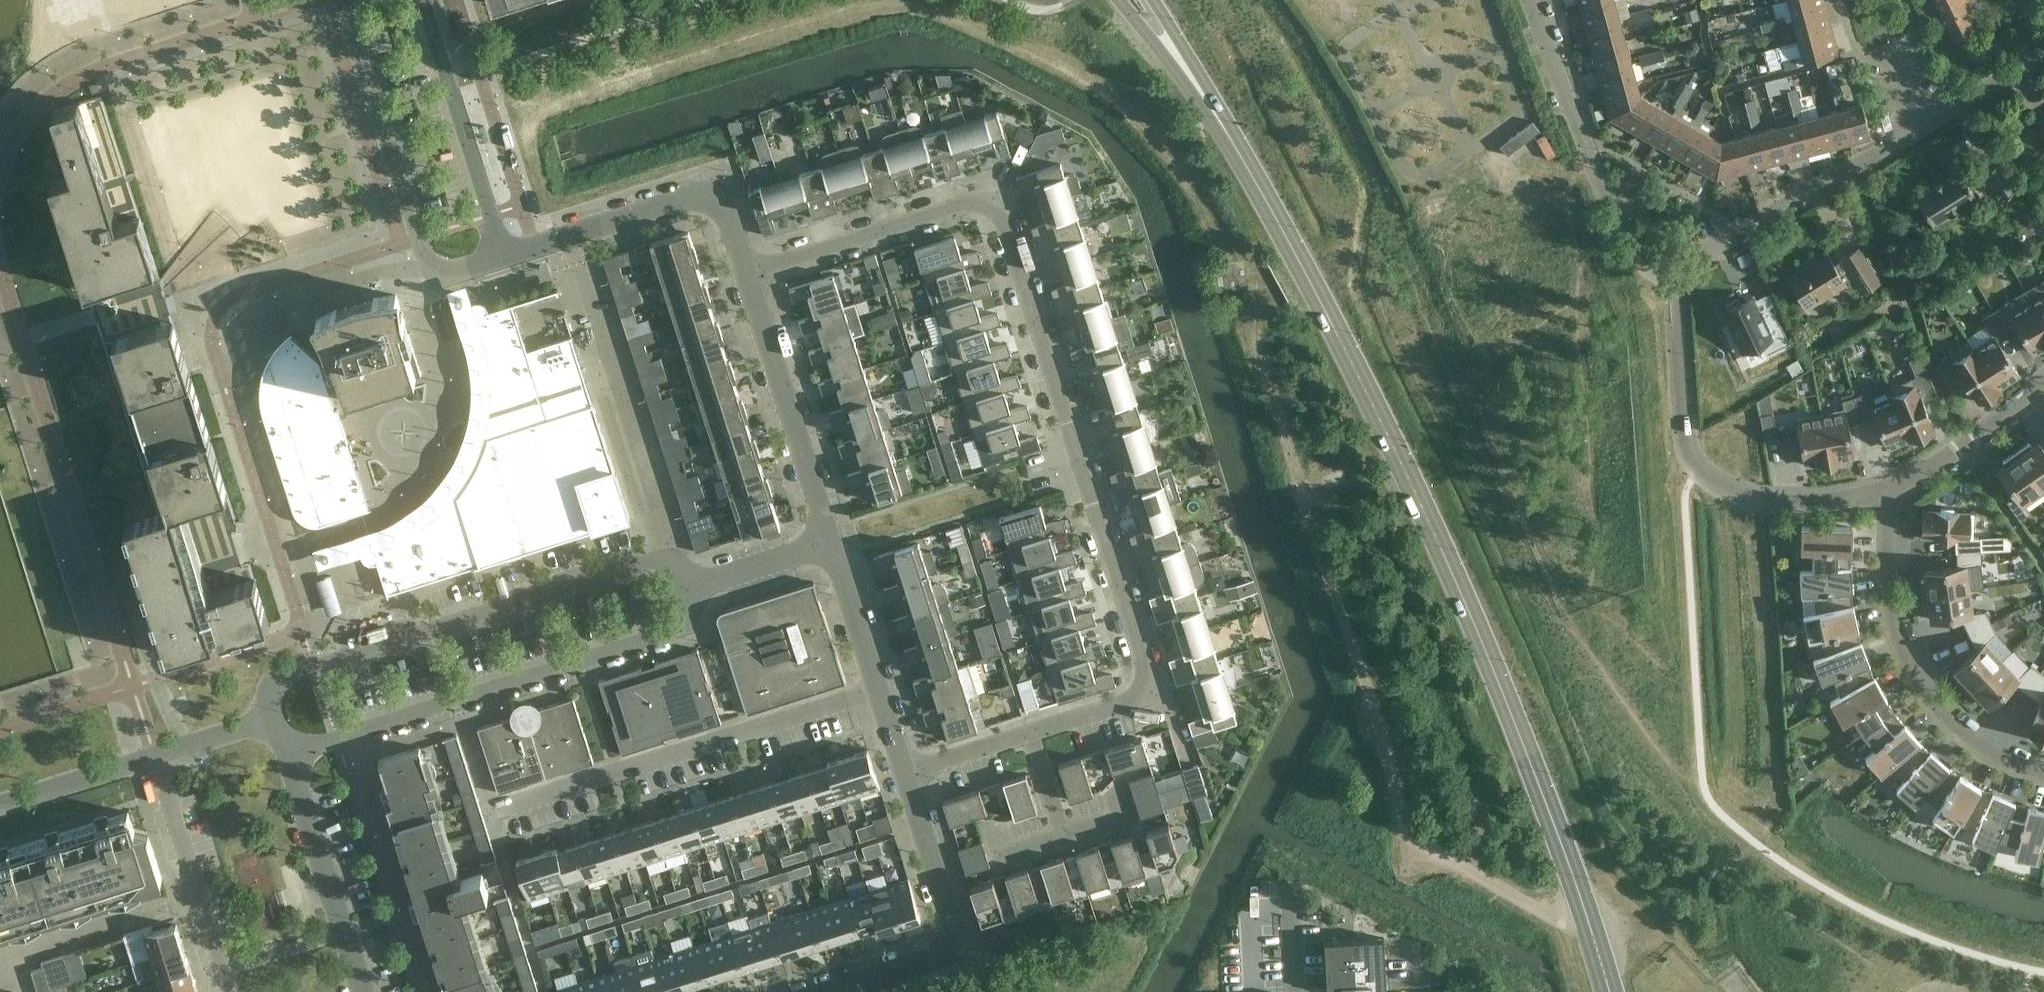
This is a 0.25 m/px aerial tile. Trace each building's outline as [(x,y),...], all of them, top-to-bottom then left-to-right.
[(1615,0),(1607,0),(1581,7),(1586,28),(1620,19),(1615,0)] [(1825,0),(1789,0),(1794,20),(1828,11),(1825,0)] [(1946,20),(1964,10),(1972,6),(1970,1),(1972,0),(1936,0),(1946,20)] [(1654,16),(1652,7),(1640,10),(1642,19),(1654,16)] [(1642,19),(1640,10),(1628,14),(1630,22),(1642,19)] [(1975,31),(1964,10),(1946,20),(1956,40),(1975,31)] [(1833,32),(1828,11),(1794,20),(1800,41),(1833,32)] [(1785,16),(1773,20),(1775,29),(1787,25),(1785,16)] [(1626,39),(1620,19),(1586,28),(1592,48),(1626,39)] [(1701,19),(1692,22),(1683,24),(1685,31),(1701,27),(1701,19)] [(1775,29),(1773,20),(1760,23),(1763,32),(1775,29)] [(1839,53),(1833,32),(1800,41),(1806,62),(1839,53)] [(1783,41),(1787,53),(1801,48),(1798,37),(1783,41)] [(1632,60),(1626,39),(1592,48),(1598,69),(1632,60)] [(1722,39),(1715,41),(1710,42),(1716,63),(1727,60),(1722,39)] [(1703,42),(1690,46),(1693,59),(1706,56),(1703,42)] [(1666,58),(1663,49),(1651,52),(1653,61),(1666,58)] [(1653,61),(1651,52),(1639,56),(1641,64),(1653,61)] [(1783,59),(1785,68),(1798,64),(1795,55),(1783,59)] [(1637,81),(1632,60),(1598,69),(1603,90),(1637,81)] [(1828,79),(1832,90),(1841,88),(1838,76),(1828,79)] [(1641,94),(1637,81),(1603,90),(1611,118),(1641,94)] [(98,82),(90,85),(92,94),(101,91),(98,82)] [(1694,87),(1686,82),(1680,93),(1688,98),(1694,87)] [(1799,99),(1796,87),(1787,89),(1791,101),(1799,99)] [(1844,100),(1841,88),(1832,90),(1836,102),(1844,100)] [(855,97),(861,113),(878,106),(871,91),(855,97)] [(1688,98),(1680,93),(1674,104),(1682,109),(1688,98)] [(163,638),(168,655),(215,640),(212,631),(219,629),(222,638),(246,630),(247,632),(256,629),(255,627),(269,623),(255,578),(250,563),(242,565),(232,534),(240,532),(212,441),(211,441),(210,437),(191,376),(191,377),(189,373),(190,373),(178,335),(140,216),(102,94),(54,109),(74,173),(52,180),(86,291),(157,514),(127,524),(132,540),(130,541),(134,553),(136,553),(150,598),(148,598),(152,610),(154,610),(159,626),(157,627),(161,639),(163,638)] [(1653,102),(1641,94),(1611,118),(1636,132),(1653,102)] [(1757,110),(1754,98),(1745,101),(1748,113),(1757,110)] [(1803,111),(1799,99),(1791,101),(1794,113),(1803,111)] [(1672,112),(1653,102),(1636,132),(1654,143),(1672,112)] [(1862,103),(1843,108),(1840,109),(1849,143),(1871,137),(1862,103)] [(1709,110),(1702,105),(1695,116),(1703,121),(1709,110)] [(1849,143),(1840,109),(1819,115),(1828,149),(1849,143)] [(1760,123),(1757,110),(1748,113),(1752,125),(1760,123)] [(997,111),(966,121),(976,150),(989,146),(994,144),(995,147),(996,150),(997,153),(999,156),(1000,159),(1011,156),(997,111)] [(1691,123),(1672,112),(1654,143),(1674,154),(1691,123)] [(1828,149),(1819,115),(1798,121),(1807,154),(1828,149)] [(1533,120),(1500,145),(1508,155),(1541,130),(1533,120)] [(966,121),(935,131),(949,175),(962,171),(957,156),(975,150),(966,121)] [(1807,154),(1798,121),(1777,127),(1786,160),(1807,154)] [(1710,135),(1691,123),(1674,154),(1693,165),(1710,135)] [(920,126),(914,125),(901,129),(914,170),(932,164),(937,179),(949,175),(935,131),(925,134),(923,129),(920,126)] [(1786,160),(1777,127),(1756,132),(1765,166),(1786,160)] [(914,170),(901,129),(885,134),(883,138),(882,141),(884,147),(873,150),(888,195),(900,191),(895,176),(914,170)] [(1765,166),(1756,132),(1736,138),(1744,171),(1765,166)] [(1723,142),(1710,135),(1693,165),(1717,179),(1723,142)] [(1744,171),(1736,138),(1723,142),(1717,179),(1744,171)] [(858,145),(853,145),(839,149),(852,189),(870,183),(875,199),(888,195),(873,150),(864,153),(861,147),(858,145)] [(852,189),(839,149),(823,154),(821,158),(820,160),(821,164),(822,167),(812,170),(826,215),(838,211),(833,195),(852,189)] [(1095,177),(1108,171),(1099,155),(1087,162),(1095,177)] [(2000,160),(1983,171),(1988,180),(1992,177),(2004,196),(2017,187),(2000,160)] [(1065,174),(1061,163),(1016,177),(1021,190),(1036,185),(1042,204),(1071,194),(1082,190),(1078,178),(1077,175),(1074,173),(1071,173),(1068,173),(1065,174)] [(826,215),(812,170),(781,180),(790,209),(808,203),(813,218),(826,215)] [(1916,197),(1924,210),(1933,224),(1977,197),(1961,170),(1916,197)] [(781,180),(749,190),(764,234),(775,231),(774,228),(774,224),(773,221),(772,218),(771,215),(776,213),(790,209),(781,180)] [(1032,227),(1036,239),(1081,225),(1071,194),(1042,204),(1048,222),(1032,227)] [(1056,247),(1061,265),(1091,256),(1081,225),(1036,239),(1040,252),(1056,247)] [(650,243),(657,263),(696,251),(695,245),(692,246),(687,231),(650,243)] [(915,248),(925,280),(965,267),(982,262),(978,249),(961,254),(955,236),(915,248)] [(1789,277),(1807,306),(1845,282),(1845,281),(1853,276),(1863,291),(1880,280),(1859,247),(1842,258),(1843,259),(1834,264),(1827,253),(1813,262),(1815,265),(1807,269),(1805,267),(1789,277)] [(629,250),(603,258),(610,278),(624,274),(621,266),(632,262),(629,250)] [(657,263),(663,283),(700,271),(695,257),(698,256),(696,251),(657,263)] [(1052,289),(1056,301),(1101,287),(1091,256),(1061,265),(1067,284),(1052,289)] [(965,267),(925,280),(935,311),(975,298),(992,293),(989,282),(986,282),(982,283),(979,283),(976,284),(973,285),(971,286),(970,281),(965,267)] [(661,299),(662,304),(709,290),(707,284),(704,285),(700,271),(663,283),(668,297),(661,299)] [(892,287),(902,284),(898,271),(888,274),(892,287)] [(811,282),(790,288),(793,299),(796,299),(800,299),(803,298),(806,297),(809,296),(811,301),(811,302),(806,306),(809,316),(815,314),(815,315),(844,305),(838,286),(844,284),(840,273),(834,275),(834,274),(811,282)] [(624,274),(610,278),(612,285),(626,281),(624,274)] [(1075,309),(1081,327),(1110,318),(1101,287),(1056,301),(1060,314),(1075,309)] [(364,546),(362,551),(362,556),(365,561),(370,563),(375,563),(378,562),(387,593),(386,594),(387,595),(388,595),(388,596),(390,596),(389,593),(411,587),(413,587),(412,586),(434,580),(436,580),(435,579),(457,573),(459,573),(458,572),(475,567),(476,568),(482,566),(481,566),(503,559),(503,560),(504,559),(504,558),(525,552),(526,552),(527,552),(527,551),(548,544),(549,545),(550,545),(550,544),(571,537),(571,538),(573,537),(594,530),(594,531),(596,530),(596,529),(617,523),(619,523),(619,522),(630,518),(623,497),(624,497),(624,495),(623,495),(616,474),(617,474),(616,472),(609,451),(610,451),(609,449),(608,449),(602,428),(603,428),(602,426),(601,427),(594,405),(595,405),(595,403),(594,404),(593,401),(587,382),(588,382),(587,381),(586,381),(580,360),(581,360),(580,358),(579,359),(572,337),(573,336),(573,335),(572,335),(571,335),(571,336),(539,346),(527,349),(513,305),(557,291),(558,294),(559,293),(558,291),(559,291),(559,289),(558,289),(557,288),(556,289),(556,290),(546,293),(546,292),(544,293),(523,300),(523,299),(521,300),(521,301),(489,311),(488,309),(485,304),(481,301),(475,302),(470,305),(468,310),(468,315),(476,341),(482,362),(482,366),(484,387),(484,391),(482,412),(482,416),(477,437),(476,440),(467,460),(464,466),(453,484),(451,487),(436,503),(434,506),(417,519),(414,521),(393,534),(373,542),(369,543),(364,546)] [(669,303),(675,322),(712,310),(708,296),(710,295),(709,290),(662,304),(662,305),(669,303)] [(2032,300),(2043,322),(2043,293),(2032,300)] [(386,385),(422,374),(409,333),(402,335),(399,326),(406,323),(403,314),(401,294),(374,297),(355,301),(337,309),(313,321),(323,340),(342,399),(377,388),(373,375),(382,372),(386,385)] [(1727,308),(1724,309),(1744,352),(1764,342),(1768,352),(1789,342),(1772,306),(1760,312),(1753,296),(1740,302),(1738,298),(1726,304),(1727,308)] [(975,298),(935,311),(945,341),(985,329),(1002,324),(999,313),(995,313),(992,314),(989,314),(986,315),(983,316),(981,317),(979,312),(975,298)] [(2032,300),(2011,312),(2006,303),(1994,311),(2007,332),(2018,325),(2034,353),(2043,347),(2043,322),(2032,300)] [(819,327),(825,345),(825,346),(854,336),(865,333),(855,303),(845,307),(844,305),(815,315),(815,314),(809,316),(799,319),(803,332),(819,327)] [(634,306),(620,310),(622,317),(636,313),(634,306)] [(675,322),(681,341),(721,328),(719,323),(717,324),(712,310),(675,322)] [(2007,332),(1994,311),(1982,318),(1994,337),(1974,350),(1999,387),(2000,387),(2019,374),(1996,339),(2007,332)] [(636,313),(622,317),(624,325),(638,321),(636,313)] [(1071,350),(1075,363),(1120,349),(1110,318),(1081,327),(1087,345),(1071,350)] [(681,341),(688,360),(725,349),(720,335),(723,334),(721,328),(681,341)] [(985,329),(945,341),(954,372),(995,360),(1012,354),(1008,344),(1005,344),(1002,345),(999,345),(996,346),(992,347),(991,348),(989,343),(985,329)] [(292,498),(290,499),(294,510),(296,514),(298,517),(301,520),(304,522),(308,523),(313,525),(319,525),(323,524),(370,509),(338,408),(335,409),(320,361),(290,333),(293,331),(292,330),(284,337),(276,346),(281,349),(275,358),(271,367),(268,378),(262,376),(261,384),(261,392),(261,402),(262,408),(263,414),(274,449),(276,448),(292,498)] [(829,358),(834,376),(864,367),(854,336),(825,346),(825,345),(809,350),(813,363),(829,358)] [(1937,361),(1947,385),(1962,375),(1980,402),(2000,388),(2000,387),(1999,387),(1974,350),(1968,341),(1937,361)] [(646,344),(632,349),(634,356),(648,352),(646,344)] [(688,360),(694,380),(733,367),(732,362),(729,363),(725,349),(688,360)] [(932,380),(922,349),(915,351),(912,356),(920,384),(932,380)] [(1095,370),(1100,389),(1130,380),(1120,349),(1075,363),(1079,375),(1095,370)] [(648,352),(634,356),(637,364),(650,360),(648,352)] [(995,360),(954,372),(964,403),(1004,390),(1004,391),(1022,385),(1018,375),(1015,375),(1012,376),(1008,376),(1005,377),(1002,378),(1001,379),(999,374),(995,360)] [(694,380),(700,399),(737,388),(732,374),(735,373),(733,367),(694,380)] [(838,389),(844,407),(873,398),(864,367),(834,376),(819,381),(823,394),(838,389)] [(1889,387),(1894,396),(1911,438),(1910,438),(1911,439),(1934,430),(1921,401),(1937,394),(1928,371),(1889,387)] [(1140,411),(1130,380),(1100,389),(1106,407),(1091,412),(1095,425),(1140,411)] [(658,384),(644,388),(647,395),(660,390),(658,384)] [(700,399),(706,419),(746,406),(744,401),(741,402),(737,388),(700,399)] [(660,390),(647,395),(649,403),(663,399),(660,390)] [(1004,390),(964,403),(974,434),(1014,421),(1014,422),(1031,416),(1028,406),(1025,406),(1021,406),(1018,407),(1015,408),(1012,409),(1010,409),(1009,405),(1004,391),(1004,390)] [(1866,393),(1855,396),(1862,420),(1876,416),(1889,447),(1910,438),(1911,438),(1894,396),(1872,406),(1866,393)] [(1862,420),(1855,396),(1843,400),(1844,410),(1821,414),(1830,462),(1842,460),(1842,458),(1853,456),(1848,425),(1862,420)] [(848,420),(854,438),(893,426),(889,412),(880,407),(877,408),(873,398),(844,407),(829,412),(833,425),(848,420)] [(706,419),(712,438),(749,427),(745,412),(747,412),(746,406),(706,419)] [(1148,408),(1140,411),(1095,425),(1099,437),(1114,432),(1120,451),(1149,441),(1157,439),(1157,432),(1156,425),(1155,418),(1151,419),(1148,408)] [(1774,412),(1761,415),(1765,440),(1779,437),(1774,412)] [(1830,462),(1821,414),(1798,419),(1806,465),(1817,462),(1818,465),(1830,462)] [(1014,421),(974,434),(984,465),(1041,447),(1038,437),(1034,437),(1031,437),(1028,438),(1025,439),(1022,440),(1020,440),(1019,436),(1014,422),(1014,421)] [(670,423),(657,427),(659,434),(672,429),(670,423)] [(712,438),(718,458),(758,445),(756,440),(754,441),(749,427),(712,438)] [(675,438),(672,429),(659,434),(665,453),(689,446),(686,435),(675,438)] [(858,451),(864,469),(893,460),(883,429),(854,438),(838,443),(842,456),(858,451)] [(963,477),(962,472),(952,441),(942,444),(953,480),(963,477)] [(1159,472),(1149,441),(1120,451),(1126,469),(1110,474),(1114,486),(1159,472)] [(2015,450),(2042,489),(2043,488),(2043,449),(2038,441),(2032,446),(2029,442),(2017,451),(2016,450),(2015,450)] [(718,458),(725,477),(761,465),(757,451),(760,450),(758,445),(718,458)] [(693,459),(689,446),(665,453),(671,473),(684,468),(682,462),(693,459)] [(970,446),(956,453),(965,472),(979,465),(970,446)] [(2042,489),(2015,450),(2016,452),(2003,461),(2006,464),(1999,469),(2016,492),(2006,499),(2020,520),(2030,513),(2023,502),(2042,489)] [(864,469),(848,474),(852,486),(868,482),(874,500),(912,488),(905,467),(896,470),(893,460),(864,469)] [(725,477),(731,496),(770,484),(768,479),(766,479),(761,465),(725,477)] [(687,478),(684,468),(671,473),(677,492),(701,484),(698,474),(687,478)] [(299,558),(275,470),(260,474),(284,562),(299,558)] [(1134,494),(1140,512),(1169,503),(1159,472),(1114,486),(1118,499),(1134,494)] [(706,498),(701,484),(677,492),(684,511),(696,507),(695,501),(706,498)] [(731,496),(737,516),(774,504),(769,490),(772,489),(770,484),(731,496)] [(1130,535),(1134,548),(1179,534),(1169,503),(1140,512),(1145,531),(1130,535)] [(774,504),(737,516),(742,530),(735,533),(736,538),(780,524),(774,504)] [(1000,517),(1010,548),(1050,535),(1067,530),(1063,517),(1046,522),(1040,504),(1000,517)] [(696,507),(684,511),(686,521),(699,517),(696,507)] [(1956,537),(1956,552),(1982,550),(1981,538),(1973,537),(1974,513),(1954,512),(1954,509),(1941,508),(1941,511),(1924,511),(1923,535),(1956,537)] [(714,523),(690,531),(696,551),(710,547),(707,538),(715,528),(714,523)] [(1853,527),(1852,527),(1802,525),(1801,550),(1813,550),(1813,569),(1850,567),(1851,551),(1852,551),(1853,527)] [(1182,545),(1179,534),(1134,548),(1138,561),(1153,556),(1159,574),(1201,561),(1198,551),(1194,546),(1188,543),(1182,545)] [(1010,548),(1020,579),(1060,566),(1077,561),(1073,548),(1056,553),(1050,535),(1010,548)] [(982,537),(973,540),(978,558),(988,555),(982,537)] [(958,544),(963,563),(973,560),(967,541),(958,544)] [(894,565),(900,583),(929,574),(938,571),(932,550),(922,553),(919,542),(874,556),(879,569),(894,565)] [(1982,563),(1982,550),(1956,552),(1957,566),(1925,571),(1926,579),(1921,580),(1924,595),(1969,589),(1965,566),(1982,563)] [(977,574),(973,560),(963,563),(968,577),(977,574)] [(1205,575),(1201,561),(1159,574),(1165,592),(1150,597),(1154,610),(1198,596),(1196,588),(1202,584),(1204,579),(1205,575)] [(1020,579),(1030,610),(1070,597),(1087,592),(1083,579),(1066,584),(1060,566),(1020,579)] [(344,567),(329,572),(342,607),(356,602),(344,567)] [(1850,567),(1813,569),(1800,569),(1802,594),(1814,593),(1815,612),(1853,604),(1850,567)] [(904,595),(909,613),(910,614),(951,601),(947,587),(942,584),(937,583),(932,585),(929,574),(900,583),(884,588),(888,600),(904,595)] [(814,581),(723,610),(721,611),(719,614),(718,616),(718,620),(719,623),(720,624),(722,625),(725,626),(728,626),(732,638),(724,640),(748,713),(847,682),(814,581)] [(1972,612),(1969,589),(1924,595),(1926,611),(1930,611),(1931,618),(1960,615),(1968,632),(1991,621),(1986,610),(1972,612)] [(1173,617),(1179,636),(1208,627),(1198,596),(1154,610),(1158,622),(1173,617)] [(1030,610),(1040,641),(1080,628),(1097,623),(1093,610),(1076,615),(1070,597),(1030,610)] [(914,626),(919,644),(919,645),(948,636),(960,632),(951,601),(910,614),(909,613),(894,618),(898,631),(914,626)] [(1854,604),(1853,604),(1815,612),(1803,615),(1809,639),(1821,636),(1825,655),(1860,641),(1858,628),(1859,628),(1854,604)] [(1996,633),(1991,621),(1968,632),(1977,650),(1956,669),(1961,675),(1958,678),(1969,690),(2002,659),(1986,642),(1996,633)] [(1218,658),(1208,627),(1179,636),(1185,654),(1169,659),(1173,672),(1218,658)] [(1040,641),(1049,671),(1089,659),(1107,654),(1102,641),(1085,646),(1080,628),(1040,641)] [(1117,632),(1103,636),(1107,650),(1121,646),(1117,632)] [(924,657),(929,675),(929,676),(958,666),(948,636),(919,645),(919,644),(904,649),(908,662),(924,657)] [(1861,641),(1860,641),(1825,655),(1814,659),(1822,682),(1834,678),(1841,696),(1874,677),(1869,664),(1870,664),(1861,641)] [(656,664),(649,666),(652,677),(660,674),(665,691),(651,696),(664,737),(678,733),(679,735),(721,722),(712,692),(710,692),(706,679),(708,678),(698,648),(655,662),(656,664)] [(1226,655),(1218,658),(1173,672),(1177,684),(1193,679),(1198,698),(1228,689),(1235,686),(1235,679),(1235,672),(1234,665),(1229,667),(1226,655)] [(1089,659),(1049,671),(1059,703),(1116,685),(1112,672),(1095,677),(1089,659)] [(2018,677),(2002,659),(1969,690),(1979,702),(1983,699),(1988,705),(2013,682),(2026,692),(2041,672),(2031,665),(2018,677)] [(933,688),(939,706),(939,707),(968,697),(978,694),(969,664),(958,666),(929,676),(929,675),(913,680),(918,693),(933,688)] [(642,666),(599,680),(609,710),(611,709),(615,723),(613,723),(622,753),(665,740),(664,737),(651,696),(665,691),(660,674),(652,677),(649,666),(642,668),(642,666)] [(1034,673),(1041,703),(1055,699),(1048,669),(1034,673)] [(2041,672),(2026,692),(2041,702),(2030,733),(2043,739),(2043,674),(2041,672)] [(1875,676),(1874,677),(1841,696),(1830,702),(1843,723),(1853,717),(1863,733),(1894,712),(1886,698),(1887,697),(1875,676)] [(1017,682),(1026,709),(1039,704),(1031,677),(1017,682)] [(999,688),(1002,697),(1015,693),(1012,684),(999,688)] [(1237,720),(1228,689),(1198,698),(1204,716),(1189,721),(1193,734),(1237,720)] [(594,762),(573,697),(540,708),(540,709),(539,709),(536,705),(527,715),(546,777),(594,762)] [(939,707),(939,706),(923,711),(927,724),(943,719),(949,738),(978,729),(968,697),(939,707)] [(499,792),(546,777),(527,715),(526,715),(514,712),(513,717),(512,718),(512,717),(478,727),(499,792)] [(1905,723),(1904,724),(1894,712),(1863,733),(1875,748),(1866,756),(1881,775),(1891,767),(1920,743),(1921,742),(1905,723)] [(482,862),(482,863),(497,859),(458,735),(443,739),(443,740),(446,740),(484,861),(482,862)] [(1142,737),(1106,749),(1113,772),(1149,760),(1142,737)] [(1931,751),(1930,752),(1920,743),(1891,767),(1905,780),(1897,789),(1915,806),(1923,797),(1948,768),(1949,767),(1931,751)] [(463,901),(489,893),(487,888),(490,887),(487,877),(484,878),(482,873),(456,881),(454,872),(426,785),(436,782),(436,780),(437,776),(436,771),(435,768),(433,764),(430,761),(429,760),(425,761),(420,746),(379,759),(393,803),(388,805),(418,902),(416,903),(419,912),(421,911),(447,991),(492,991),(463,901)] [(868,749),(848,755),(860,794),(880,788),(868,749)] [(827,762),(828,765),(829,765),(839,801),(860,794),(848,755),(827,762)] [(1059,764),(1070,800),(1093,793),(1082,756),(1059,764)] [(1183,769),(1192,798),(1208,793),(1199,764),(1183,769)] [(829,765),(828,765),(810,771),(821,806),(839,801),(829,765)] [(1960,774),(1960,775),(1948,768),(1923,797),(1939,807),(1933,817),(1953,831),(1960,820),(1981,788),(1981,787),(1960,774)] [(810,771),(790,777),(802,813),(821,806),(810,771)] [(1129,781),(1133,793),(1157,786),(1153,773),(1129,781)] [(1015,817),(1038,810),(1026,774),(1003,781),(1015,817)] [(790,777),(771,783),(782,819),(802,813),(790,777)] [(771,783),(751,789),(762,825),(782,819),(771,783)] [(1133,793),(1137,805),(1161,798),(1160,795),(1157,786),(1133,793)] [(1993,792),(1993,793),(1981,788),(1960,820),(1977,828),(1972,839),(1995,849),(2000,838),(2015,803),(2016,802),(1993,792)] [(751,789),(732,796),(743,831),(762,825),(751,789)] [(943,800),(951,823),(987,812),(980,789),(943,800)] [(1172,791),(1160,795),(1161,798),(1165,810),(1169,809),(1174,798),(1172,791)] [(732,796),(712,802),(724,837),(743,831),(732,796)] [(1161,798),(1137,805),(1141,818),(1165,810),(1161,798)] [(712,802),(693,808),(704,843),(724,837),(712,802)] [(2028,807),(2015,803),(2000,838),(2018,843),(2015,855),(2038,862),(2043,841),(2043,810),(2028,806),(2028,807)] [(693,808),(674,814),(685,850),(704,843),(693,808)] [(135,833),(128,811),(78,827),(101,902),(157,884),(161,879),(162,879),(149,835),(147,836),(135,833)] [(674,814),(654,820),(665,856),(668,865),(688,859),(685,850),(674,814)] [(654,820),(635,826),(646,862),(665,856),(654,820)] [(874,822),(865,825),(870,838),(878,835),(874,822)] [(1147,830),(1152,848),(1158,867),(1174,862),(1174,861),(1178,852),(1179,852),(1174,837),(1173,837),(1169,823),(1147,830)] [(870,838),(865,825),(857,828),(861,840),(870,838)] [(635,826),(615,833),(627,868),(646,862),(635,826)] [(101,902),(78,827),(28,843),(52,917),(101,902)] [(615,833),(596,839),(607,874),(627,868),(615,833)] [(1111,842),(1117,859),(1123,878),(1145,871),(1147,877),(1160,872),(1158,867),(1152,848),(1140,852),(1134,834),(1111,842)] [(844,836),(831,840),(834,849),(846,845),(844,836)] [(596,839),(576,845),(588,880),(607,874),(596,839)] [(831,840),(819,844),(822,853),(834,849),(831,840)] [(880,841),(871,844),(875,856),(883,853),(880,841)] [(959,849),(963,861),(987,853),(983,841),(959,849)] [(28,843),(0,852),(0,934),(52,917),(28,843)] [(275,844),(251,850),(270,924),(293,918),(275,844)] [(875,856),(871,844),(863,846),(867,858),(875,856)] [(576,845),(558,851),(557,851),(568,887),(588,880),(576,845)] [(1077,855),(1088,889),(1110,882),(1111,888),(1125,884),(1117,859),(1105,863),(1099,846),(1076,853),(1077,855)] [(557,847),(537,854),(549,893),(568,887),(557,851),(558,851),(557,847)] [(805,849),(793,852),(795,861),(807,857),(805,849)] [(849,851),(836,855),(839,863),(840,862),(842,871),(854,867),(849,851)] [(795,861),(793,852),(781,856),(784,865),(795,861)] [(987,853),(963,861),(967,873),(990,866),(987,853)] [(549,893),(537,854),(517,860),(529,899),(549,893)] [(839,863),(836,855),(824,858),(827,866),(839,863)] [(1088,889),(1077,855),(1064,859),(1064,857),(1041,864),(1041,866),(1053,900),(1074,893),(1076,899),(1090,895),(1088,889)] [(766,861),(754,865),(756,873),(769,869),(766,861)] [(812,871),(809,863),(797,867),(800,875),(812,871)] [(756,873),(754,865),(743,868),(745,877),(756,873)] [(1053,900),(1041,866),(1029,869),(1028,868),(1006,875),(1011,893),(1017,912),(1039,905),(1041,910),(1054,906),(1053,900)] [(800,875),(797,867),(778,873),(780,881),(800,875)] [(727,874),(715,877),(718,886),(730,882),(727,874)] [(771,876),(758,880),(761,888),(774,884),(771,876)] [(718,886),(715,877),(703,881),(706,890),(718,886)] [(909,877),(888,884),(901,923),(921,916),(909,877)] [(1019,917),(1011,893),(999,897),(993,879),(971,886),(975,900),(982,923),(1004,916),(1006,922),(1019,917)] [(761,888),(758,880),(747,883),(750,891),(761,888)] [(888,884),(869,890),(881,925),(879,926),(880,929),(901,923),(888,884)] [(689,886),(676,890),(679,898),(691,894),(689,886)] [(732,888),(720,892),(722,900),(734,896),(732,888)] [(679,898),(676,890),(665,893),(667,902),(679,898)] [(869,890),(849,896),(860,932),(879,926),(881,925),(869,890)] [(722,900),(720,892),(708,895),(711,903),(722,900)] [(509,896),(494,900),(494,901),(497,901),(526,991),(539,991),(509,896)] [(849,896),(830,902),(841,938),(860,932),(849,896)] [(650,898),(637,902),(640,910),(652,906),(650,898)] [(693,900),(681,904),(683,912),(696,909),(693,900)] [(640,910),(637,902),(626,905),(629,914),(640,910)] [(830,902),(811,909),(822,944),(841,938),(830,902)] [(683,912),(681,904),(661,910),(664,919),(683,912)] [(811,909),(791,915),(802,950),(822,944),(811,909)] [(611,910),(598,914),(601,922),(613,919),(611,910)] [(664,919),(661,910),(642,916),(644,925),(664,919)] [(752,927),(763,963),(783,957),(769,912),(750,918),(752,927)] [(601,922),(598,914),(587,918),(590,926),(601,922)] [(791,915),(771,921),(783,957),(802,950),(791,915)] [(644,925),(642,916),(622,922),(625,931),(644,925)] [(574,931),(572,923),(560,926),(563,935),(574,931)] [(132,961),(150,956),(183,945),(177,924),(153,931),(151,926),(124,934),(132,961)] [(616,924),(603,928),(605,937),(618,933),(616,924)] [(563,935),(560,926),(548,930),(551,939),(563,935)] [(752,927),(733,933),(744,969),(763,963),(752,927)] [(605,937),(603,928),(591,932),(594,940),(605,937)] [(733,933),(713,939),(725,975),(744,969),(733,933)] [(576,936),(564,940),(567,949),(579,945),(576,936)] [(1355,939),(1358,991),(1373,991),(1373,990),(1387,989),(1384,937),(1355,939)] [(713,939),(694,946),(705,981),(725,975),(713,939)] [(1355,939),(1325,940),(1328,991),(1334,991),(1342,991),(1358,991),(1355,939)] [(567,949),(564,940),(539,949),(541,958),(567,949)] [(139,982),(156,977),(190,966),(183,945),(150,956),(132,961),(139,982)] [(694,946),(674,952),(686,987),(705,981),(694,946)] [(655,958),(666,991),(670,991),(686,987),(674,952),(655,958)] [(75,981),(66,953),(41,961),(43,967),(42,967),(50,991),(58,988),(58,987),(75,981)] [(635,964),(644,991),(666,991),(655,958),(635,964)] [(616,970),(623,991),(644,991),(635,964),(616,970)] [(161,991),(178,991),(196,986),(190,966),(156,977),(161,991)] [(38,991),(59,991),(58,988),(50,991),(42,967),(31,970),(38,991)] [(597,976),(602,991),(623,991),(616,970),(597,976)] [(578,982),(581,991),(602,991),(597,976),(578,982)] [(578,982),(557,989),(558,991),(581,991),(578,982)]
